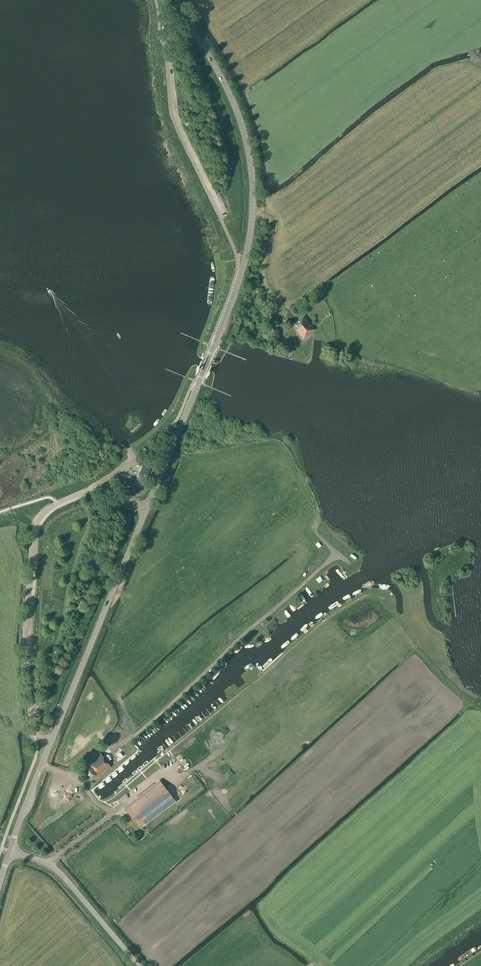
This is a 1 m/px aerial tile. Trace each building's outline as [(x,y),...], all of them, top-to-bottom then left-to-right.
[(307,337),(316,330),(304,316),(293,325),(297,330),(296,330),(303,339),(306,337),(307,337)] [(139,475),(146,478),(150,469),(143,466),(139,475)] [(131,480),(118,475),(117,479),(129,484),(131,480)] [(99,775),(110,766),(100,752),(88,761),(90,763),(83,768),(92,779),(98,774),(99,775)] [(160,780),(124,807),(140,828),(176,801),(160,780)]
